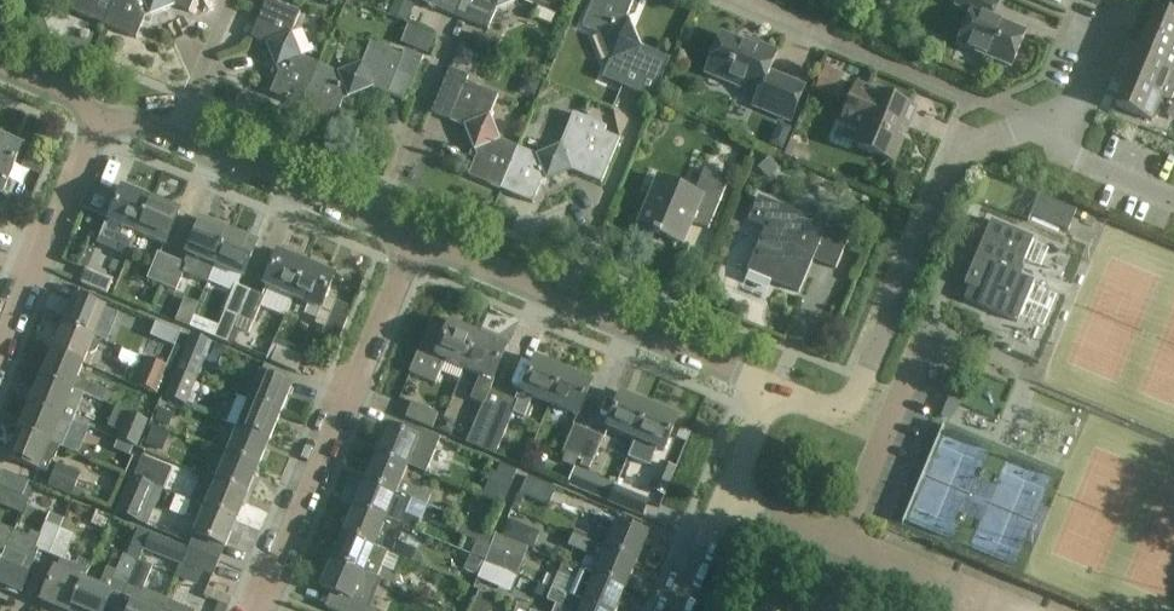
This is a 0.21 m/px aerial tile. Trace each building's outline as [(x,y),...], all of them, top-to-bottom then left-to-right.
[(104,26),(115,0),(76,0),(71,12),(104,26)] [(104,26),(136,39),(144,18),(174,7),(189,13),(194,0),(115,0),(104,26)] [(302,108),(320,64),(301,56),(292,34),(301,14),(268,0),(267,0),(251,38),(266,45),(278,74),(270,94),(302,108)] [(408,23),(415,6),(402,0),(395,0),(389,15),(408,23)] [(423,4),(455,17),(462,0),(424,0),(423,4)] [(455,17),(488,31),(497,10),(519,0),(462,0),(455,17)] [(557,16),(563,0),(519,0),(557,16)] [(653,98),(669,60),(637,48),(625,18),(633,0),(594,0),(584,26),(602,34),(613,57),(604,78),(653,98)] [(1011,67),(1025,33),(992,19),(998,4),(987,0),(957,0),(955,6),(971,12),(957,45),(1011,67)] [(1173,0),(1170,0),(1165,12),(1156,8),(1146,33),(1173,44),(1173,0)] [(1173,73),(1173,44),(1146,33),(1135,57),(1173,73)] [(721,35),(712,57),(706,72),(759,94),(754,106),(790,121),(804,88),(768,73),(777,53),(759,45),(757,50),(721,35)] [(433,40),(422,36),(417,48),(428,52),(433,40)] [(491,44),(475,38),(471,49),(487,55),(487,54),(491,55),(494,47),(490,45),(491,44)] [(338,72),(320,64),(302,108),(334,121),(343,101),(372,89),(405,102),(423,58),(404,50),(402,56),(371,42),(363,62),(338,72)] [(459,47),(452,63),(467,69),(474,53),(459,47)] [(496,62),(483,57),(479,66),(492,71),(496,62)] [(1125,82),(1162,97),(1172,102),(1173,96),(1173,73),(1135,57),(1125,82)] [(844,75),(824,67),(815,90),(835,98),(844,75)] [(468,177),(499,190),(517,148),(500,141),(490,116),(498,96),(466,82),(469,76),(450,69),(432,113),(464,127),(476,156),(468,177)] [(1152,122),(1162,97),(1125,82),(1115,106),(1152,122)] [(624,94),(601,84),(595,100),(617,109),(624,94)] [(848,109),(843,121),(865,129),(857,148),(871,154),(894,163),(909,126),(886,116),(892,101),(878,95),(858,86),(848,109)] [(570,171),(586,177),(601,184),(619,140),(603,133),(606,127),(573,115),(569,125),(560,145),(536,156),(517,148),(499,190),(533,204),(541,183),(570,171)] [(0,138),(0,193),(2,194),(22,147),(0,138)] [(757,168),(768,181),(781,169),(771,157),(757,168)] [(25,159),(18,177),(36,184),(43,166),(25,159)] [(658,177),(648,201),(639,224),(654,231),(653,233),(682,245),(694,216),(711,224),(730,179),(704,169),(695,192),(658,177)] [(137,234),(151,200),(123,189),(109,221),(107,220),(99,239),(113,246),(121,228),(137,234)] [(1076,211),(1039,195),(1031,215),(1068,231),(1076,211)] [(765,229),(756,249),(747,272),(799,293),(813,259),(811,258),(814,251),(822,255),(821,257),(837,264),(835,269),(836,270),(850,236),(847,234),(850,226),(837,221),(833,229),(758,198),(751,216),(748,223),(765,229)] [(179,212),(151,200),(137,234),(165,246),(179,212)] [(201,221),(191,243),(187,254),(214,266),(228,232),(201,221)] [(1018,275),(1033,239),(991,221),(964,285),(982,293),(977,306),(1017,323),(1034,282),(1018,275)] [(228,232),(214,266),(243,278),(257,244),(228,232)] [(162,286),(173,259),(158,253),(146,280),(162,286)] [(292,299),(306,265),(278,253),(264,287),(292,299)] [(162,286),(176,292),(187,265),(173,259),(162,286)] [(335,276),(306,265),(292,299),(321,310),(335,276)] [(86,269),(80,284),(106,295),(113,280),(86,269)] [(232,337),(235,328),(251,291),(235,285),(223,312),(225,313),(222,319),(218,330),(232,337)] [(251,291),(235,328),(248,334),(252,324),(253,325),(265,297),(251,291)] [(63,324),(94,337),(106,310),(75,297),(63,324)] [(181,333),(155,323),(150,338),(175,348),(181,333)] [(464,369),(478,336),(450,324),(447,330),(430,323),(409,374),(435,385),(445,362),(464,369)] [(63,324),(52,351),(83,364),(87,354),(90,355),(97,352),(99,346),(97,339),(94,338),(94,337),(63,324)] [(130,340),(113,332),(109,343),(126,350),(130,340)] [(191,335),(176,372),(196,380),(203,362),(217,367),(224,349),(191,335)] [(506,347),(478,336),(464,369),(480,376),(470,400),(482,405),(466,444),(480,449),(502,396),(490,391),(494,381),(493,380),(506,347)] [(271,363),(297,374),(303,359),(277,348),(271,363)] [(77,379),(83,364),(52,351),(41,377),(72,390),(72,391),(83,396),(111,407),(116,395),(77,379)] [(147,359),(136,387),(157,395),(168,367),(147,359)] [(550,405),(564,371),(535,360),(522,392),(519,391),(515,401),(502,396),(480,449),(496,456),(497,452),(513,414),(524,418),(526,413),(533,398),(550,405)] [(564,371),(550,405),(578,417),(592,383),(564,371)] [(166,398),(182,406),(185,407),(196,380),(176,372),(166,398)] [(260,375),(251,397),(249,401),(280,414),(291,387),(260,375)] [(41,377),(30,404),(73,421),(83,396),(72,391),(72,390),(41,377)] [(607,429),(635,441),(649,407),(621,395),(607,429)] [(280,414),(249,401),(238,428),(269,441),(280,414)] [(62,448),(73,421),(30,404),(19,430),(62,448)] [(405,419),(419,425),(432,430),(438,415),(412,404),(405,419)] [(677,418),(649,407),(635,441),(663,452),(677,418)] [(141,443),(149,424),(114,409),(109,421),(129,429),(126,435),(141,443)] [(160,409),(154,422),(168,428),(174,415),(160,409)] [(444,419),(438,431),(451,436),(453,430),(451,422),(444,419)] [(152,425),(145,445),(162,452),(169,433),(152,425)] [(574,468),(578,459),(589,432),(574,426),(563,452),(565,453),(562,463),(574,468)] [(387,427),(376,454),(407,467),(438,480),(443,468),(412,455),(418,440),(387,427)] [(269,441),(238,428),(227,455),(258,468),(269,441)] [(8,458),(30,468),(46,474),(51,462),(54,460),(59,448),(62,448),(19,430),(8,458)] [(603,438),(589,432),(578,459),(592,465),(603,438)] [(107,466),(127,474),(132,457),(128,455),(131,446),(117,440),(107,466)] [(159,458),(144,451),(133,477),(148,484),(159,458)] [(407,467),(376,454),(365,480),(396,493),(412,500),(427,506),(432,495),(401,482),(407,467)] [(258,468),(227,455),(216,482),(247,494),(258,468)] [(660,462),(648,491),(664,498),(676,469),(660,462)] [(49,487),(72,496),(81,475),(58,465),(49,487)] [(505,476),(499,489),(508,493),(517,471),(509,468),(506,476),(505,476)] [(574,468),(567,486),(608,504),(616,485),(574,468)] [(23,497),(28,483),(2,472),(0,477),(0,487),(23,497)] [(556,489),(527,477),(520,495),(517,494),(510,510),(517,513),(524,497),(549,507),(556,489)] [(132,478),(117,513),(146,526),(161,490),(133,478),(132,478)] [(365,480),(354,508),(385,521),(405,528),(415,532),(420,521),(406,515),(412,500),(396,493),(365,480)] [(205,509),(236,521),(247,494),(216,482),(205,509)] [(50,492),(34,486),(29,499),(45,505),(50,492)] [(642,517),(647,503),(648,502),(622,491),(615,506),(642,517)] [(191,502),(174,495),(169,507),(186,514),(191,502)] [(385,521),(354,508),(343,534),(374,547),(388,553),(413,563),(417,551),(398,543),(405,528),(385,521)] [(194,536),(202,539),(225,548),(236,521),(205,509),(194,536)] [(96,511),(90,525),(104,531),(109,519),(110,517),(96,511)] [(606,530),(599,546),(637,562),(648,535),(617,522),(617,523),(604,517),(600,528),(606,530)] [(508,521),(500,538),(513,543),(513,542),(528,548),(532,550),(539,534),(508,521)] [(49,556),(60,530),(45,524),(37,543),(12,532),(0,563),(0,586),(21,594),(38,551),(49,556)] [(12,532),(0,527),(0,563),(12,532)] [(74,535),(60,530),(49,556),(63,561),(74,535)] [(343,534),(332,561),(363,574),(363,573),(374,577),(382,580),(404,590),(408,580),(382,568),(388,553),(374,547),(343,534)] [(637,562),(599,546),(599,547),(572,535),(567,547),(600,561),(594,575),(593,576),(625,589),(637,562)] [(496,536),(485,563),(502,570),(517,576),(528,548),(513,542),(513,543),(500,538),(496,536)] [(168,548),(162,562),(177,568),(183,553),(168,548)] [(190,549),(184,564),(178,577),(192,583),(198,570),(213,577),(219,562),(190,549)] [(88,572),(71,610),(105,610),(107,606),(117,610),(138,561),(124,555),(117,572),(108,568),(100,587),(85,581),(89,572),(88,572)] [(468,555),(462,569),(476,574),(481,560),(471,556),(468,555)] [(61,610),(71,610),(88,572),(61,561),(57,570),(56,569),(42,603),(61,610)] [(167,601),(143,591),(153,567),(138,561),(117,610),(162,610),(167,601)] [(363,574),(332,561),(321,588),(333,593),(327,609),(332,610),(375,610),(370,609),(382,580),(374,577),(363,573),(363,574)] [(560,570),(558,575),(575,581),(569,596),(569,597),(603,610),(616,610),(625,589),(593,576),(594,575),(563,562),(560,570)] [(425,587),(420,597),(432,602),(437,593),(425,587)] [(569,597),(569,596),(551,589),(546,602),(568,610),(603,610),(569,597)] [(167,601),(162,610),(191,610),(167,601)]
